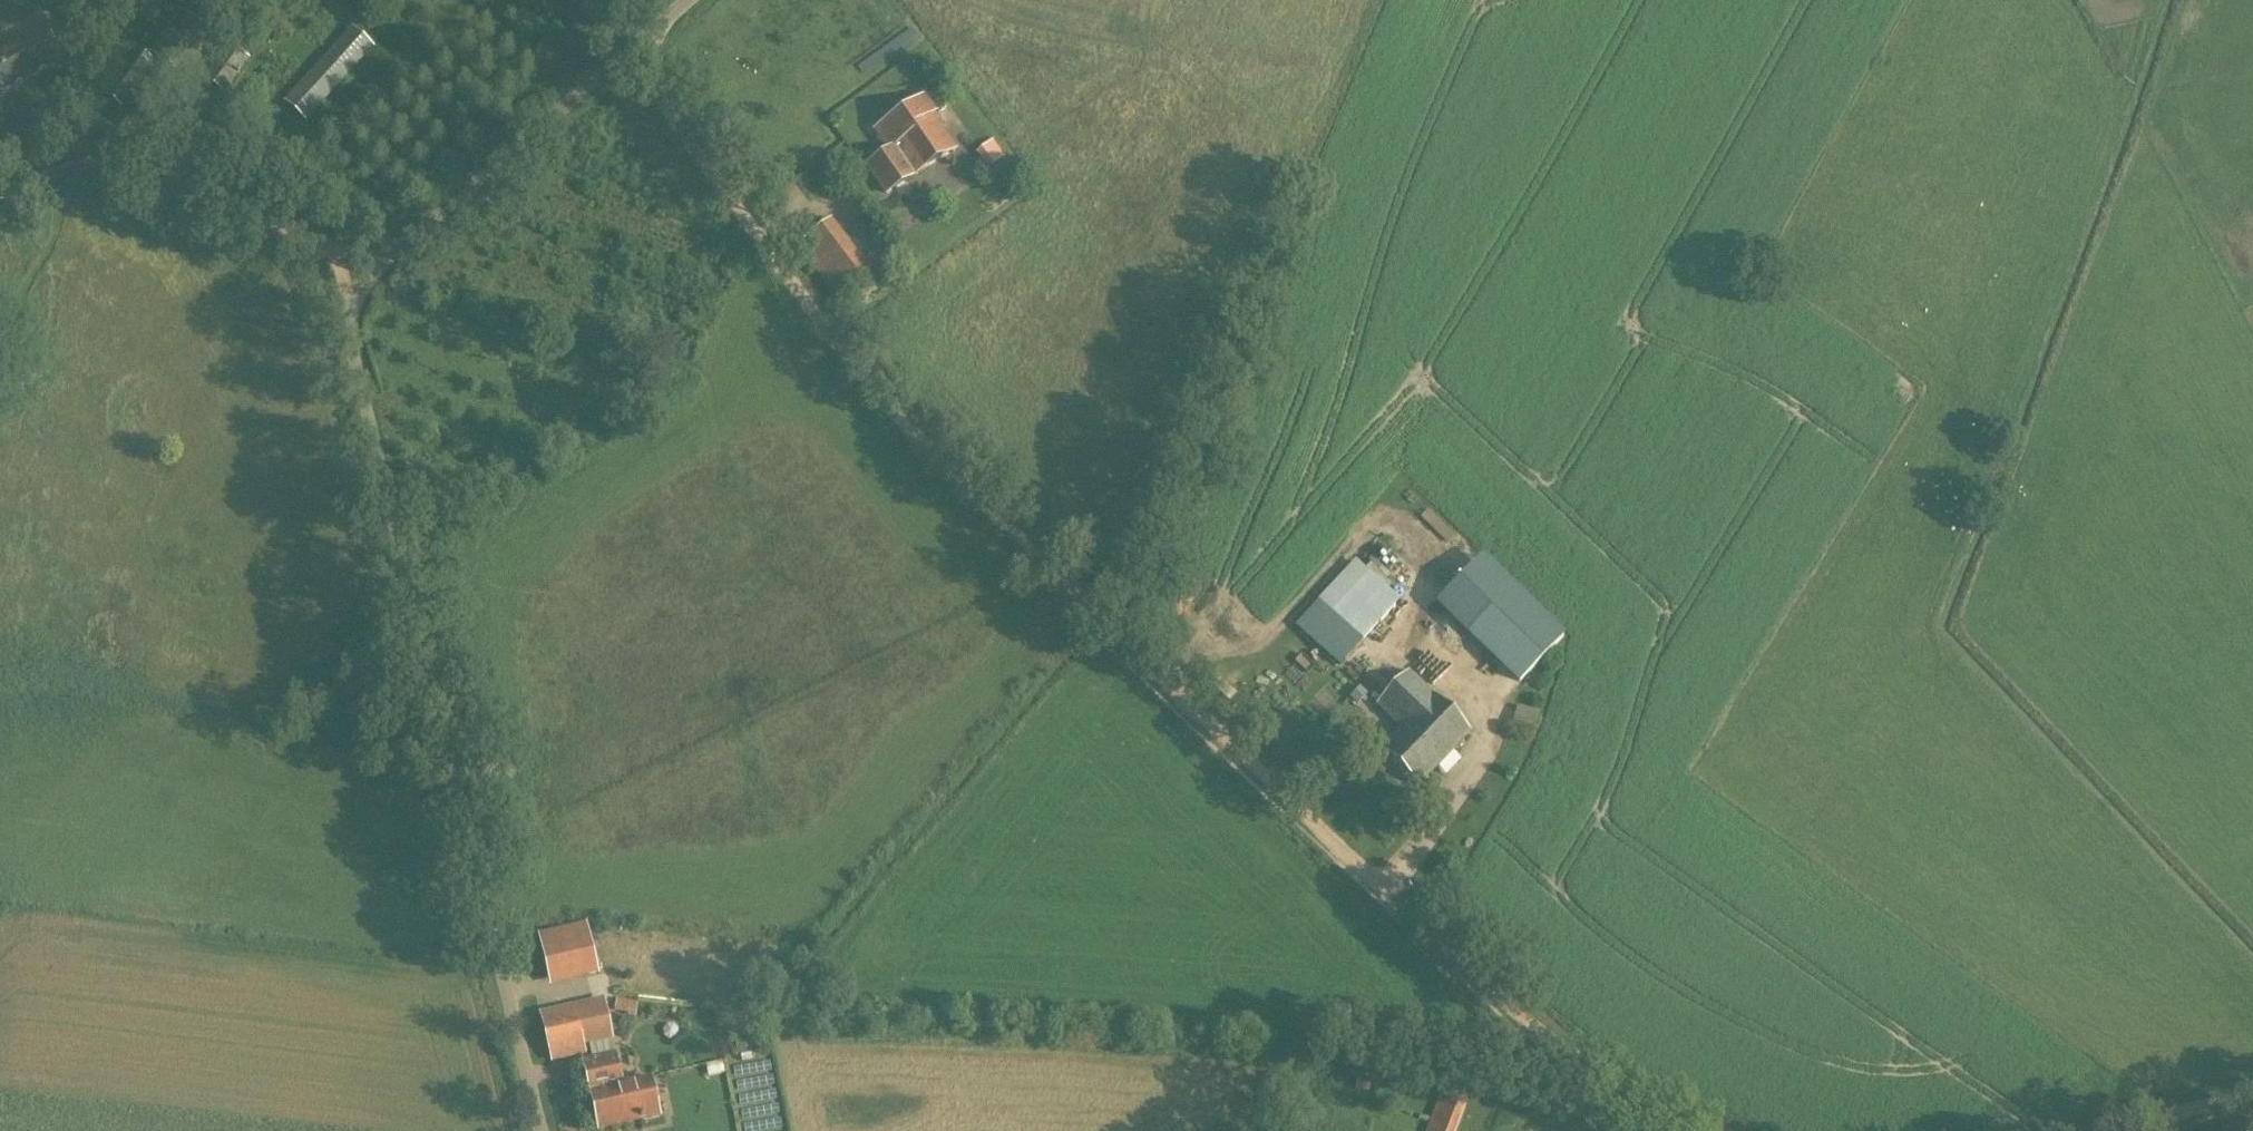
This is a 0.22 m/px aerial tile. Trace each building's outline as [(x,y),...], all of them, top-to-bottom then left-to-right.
[(188,12),(167,57),(186,66),(208,22),(188,12)] [(287,98),(308,117),(376,44),(355,25),(287,98)] [(203,80),(225,95),(249,58),(227,44),(203,80)] [(136,49),(102,94),(121,108),(155,63),(136,49)] [(874,130),(888,150),(866,165),(887,195),(955,150),(932,116),(935,114),(923,97),(874,130)] [(983,167),(1001,156),(989,139),(972,151),(983,167)] [(793,239),(824,294),(861,273),(830,218),(793,239)] [(1296,628),(1340,669),(1364,639),(1399,603),(1359,566),(1355,562),(1296,628)] [(1516,587),(1468,637),(1518,685),(1566,636),(1516,587)] [(1381,750),(1417,786),(1469,734),(1408,673),(1377,704),(1402,729),(1381,750)] [(1283,681),(1310,706),(1317,699),(1290,674),(1283,681)] [(1517,706),(1510,734),(1530,739),(1537,710),(1517,706)] [(547,971),(548,977),(566,973),(594,967),(584,925),(539,935),(547,971)] [(541,1013),(551,1061),(585,1054),(582,1046),(611,1039),(604,1001),(541,1013)] [(583,1062),(592,1105),(621,1099),(622,1103),(637,1100),(633,1082),(622,1084),(615,1055),(583,1062)] [(592,1105),(598,1130),(600,1130),(655,1118),(646,1079),(633,1082),(637,1100),(622,1103),(621,1099),(592,1105)] [(1467,1098),(1443,1089),(1427,1130),(1455,1130),(1467,1098)]
